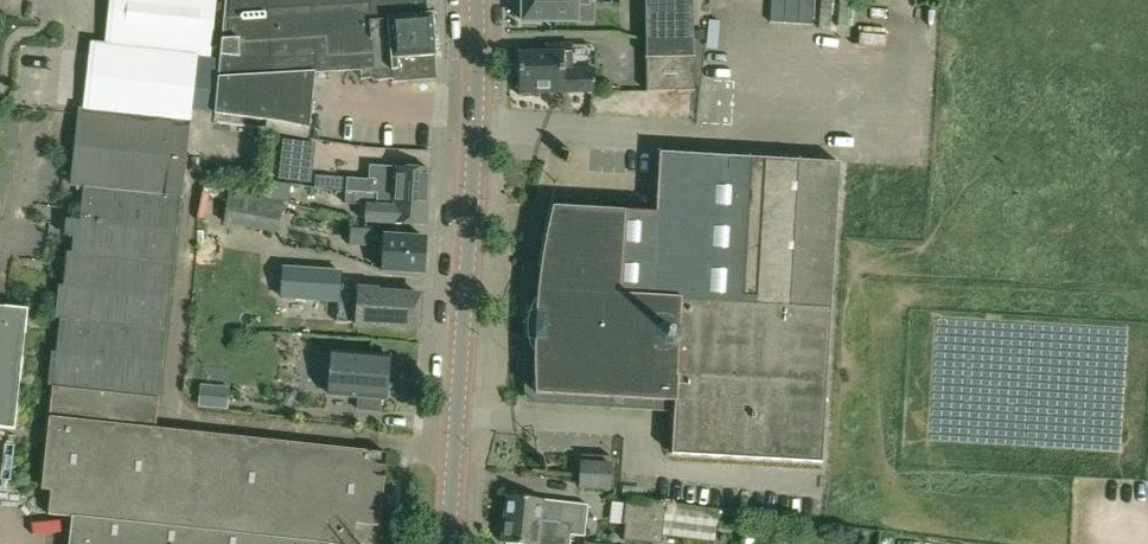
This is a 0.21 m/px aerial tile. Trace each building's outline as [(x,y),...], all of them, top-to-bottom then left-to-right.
[(197,54),(210,55),(215,0),(114,0),(110,44),(96,43),(88,110),(174,120),(189,121),(197,54)] [(436,57),(432,13),(426,14),(426,0),(224,0),(219,57),(213,115),(273,121),(306,127),(315,73),(361,71),(362,80),(373,79),(373,82),(393,80),(393,83),(435,80),(434,57),(436,57)] [(560,22),(560,21),(577,21),(577,5),(589,5),(589,0),(518,0),(518,8),(523,8),(523,21),(539,21),(539,22),(560,22)] [(693,0),(645,0),(646,41),(694,40),(693,0)] [(777,32),(825,34),(826,4),(779,2),(777,32)] [(694,91),(694,40),(646,41),(647,92),(694,91)] [(572,45),(556,45),(546,45),(546,52),(519,53),(519,94),(595,92),(594,69),(573,69),(572,45)] [(330,543),(342,543),(343,543),(353,536),(354,524),(379,526),(387,453),(155,428),(181,196),(167,194),(174,120),(88,110),(83,110),(75,186),(84,187),(77,254),(68,253),(64,287),(68,287),(65,320),(60,319),(56,353),(61,354),(57,387),(53,386),(53,387),(57,388),(54,418),(49,418),(44,467),(53,468),(48,515),(72,518),(69,543),(330,543)] [(660,153),(656,213),(544,206),(538,311),(539,311),(534,395),(674,402),(674,417),(672,454),(822,462),(840,163),(660,153)] [(346,178),(345,189),(378,193),(376,204),(393,205),(393,206),(426,208),(428,168),(369,165),(368,180),(346,178)] [(291,173),(289,185),(341,189),(343,178),(291,173)] [(287,204),(288,202),(262,196),(266,183),(263,182),(261,190),(234,185),(233,190),(204,183),(200,199),(199,199),(197,209),(199,210),(196,219),(223,223),(223,227),(277,237),(282,216),(288,218),(292,206),(287,204)] [(341,189),(289,185),(266,183),(262,196),(288,202),(289,192),(340,197),(341,189)] [(378,193),(345,189),(345,203),(365,204),(364,222),(425,225),(426,208),(393,206),(393,205),(376,204),(378,193)] [(422,273),(424,238),(384,235),(384,236),(376,235),(375,253),(383,253),(383,272),(422,273)] [(341,273),(294,270),(272,270),(270,299),(292,300),(292,298),(338,301),(338,321),(356,323),(357,324),(377,325),(377,324),(418,327),(420,295),(403,294),(403,291),(341,288),(341,273)] [(0,306),(0,428),(16,430),(29,309),(0,306)] [(386,399),(389,357),(333,352),(332,357),(329,357),(326,359),(325,376),(327,378),(330,378),(329,395),(360,397),(358,410),(380,412),(381,399),(386,399)] [(611,489),(612,465),(582,464),(580,487),(611,489)] [(507,496),(504,520),(542,525),(543,522),(561,524),(563,503),(544,501),(544,499),(507,496)] [(626,504),(623,524),(625,524),(624,540),(659,543),(661,543),(662,535),(714,541),(718,513),(628,503),(627,504),(626,504)] [(561,525),(561,524),(543,522),(542,525),(504,520),(501,543),(512,543),(571,543),(573,526),(561,525)]
